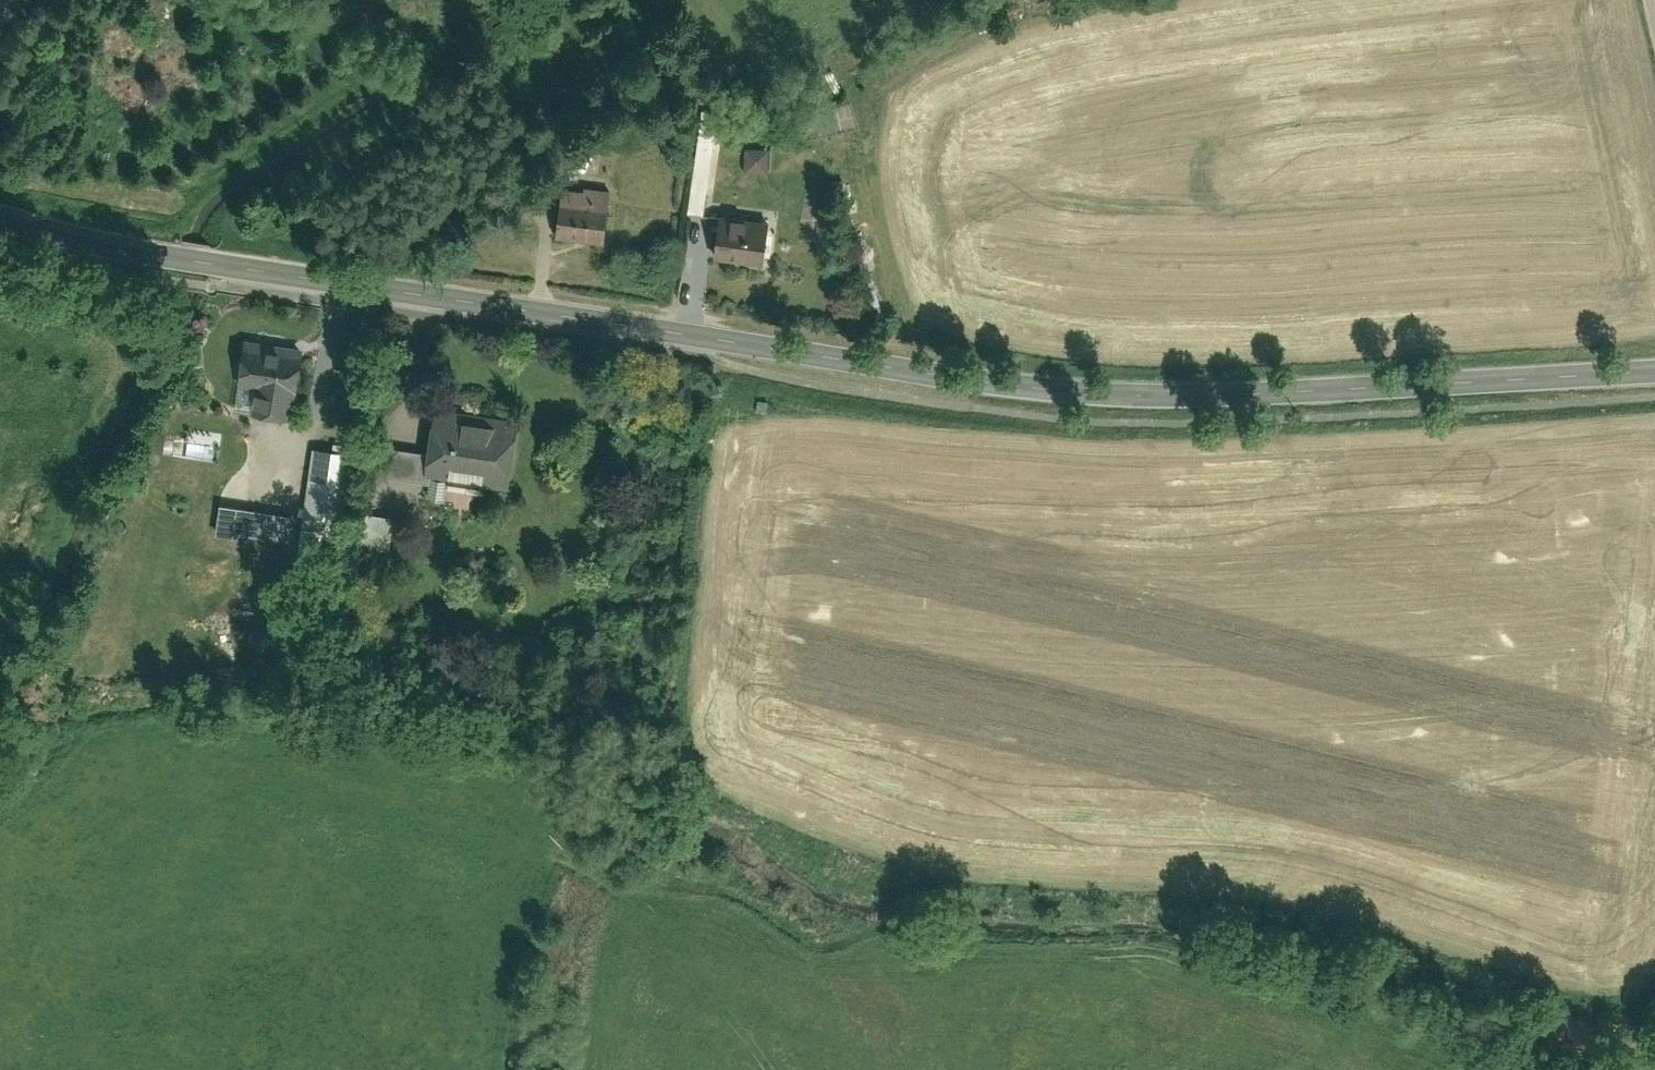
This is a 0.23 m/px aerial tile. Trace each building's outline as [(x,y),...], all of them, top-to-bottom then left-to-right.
[(773,147),(754,146),(752,168),(771,169),(773,147)] [(615,193),(567,187),(561,235),(610,240),(615,193)] [(774,220),(725,214),(720,255),(769,261),(774,220)] [(310,352),(254,344),(249,382),(265,384),(304,390),(310,352)] [(304,390),(265,384),(261,410),(300,416),(304,390)] [(519,483),(527,419),(442,409),(434,472),(519,483)] [(433,451),(395,446),(391,475),(429,480),(433,451)] [(355,452),(318,448),(308,526),(345,531),(348,510),(355,452)] [(436,501),(474,505),(477,480),(439,475),(436,501)] [(245,507),(227,505),(224,529),(242,531),(245,507)] [(344,541),(396,547),(399,516),(348,510),(345,531),(344,541)]
